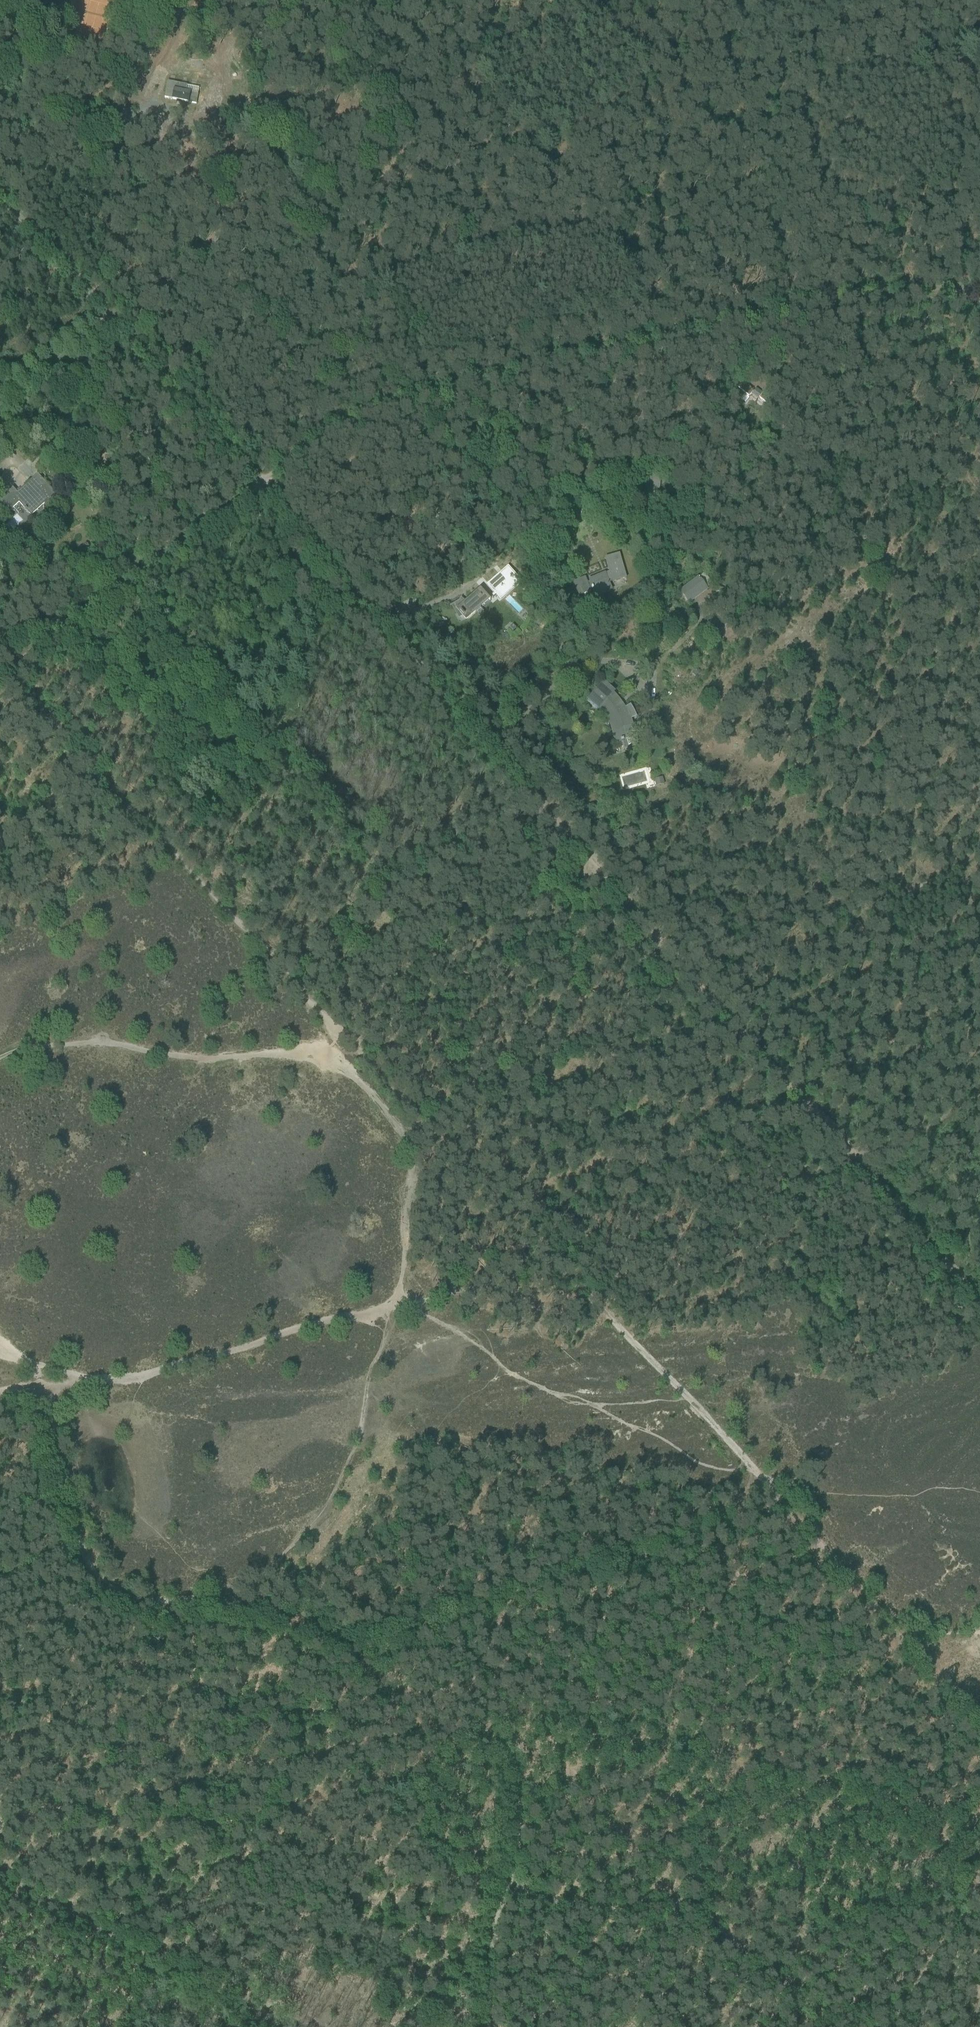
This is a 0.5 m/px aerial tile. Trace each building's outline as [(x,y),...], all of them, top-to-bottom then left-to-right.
[(194,68),(194,71),(194,74),(203,74),(203,60),(190,60),(190,68),(194,68)] [(187,86),(175,84),(172,100),(188,103),(190,93),(186,92),(187,86)] [(90,110),(87,123),(97,125),(100,112),(90,110)] [(734,395),(740,400),(744,395),(748,399),(753,392),(750,390),(751,389),(743,383),(734,395)] [(763,393),(759,399),(765,404),(770,398),(763,393)] [(780,395),(773,404),(778,407),(785,399),(780,395)] [(46,483),(38,474),(17,492),(13,487),(0,500),(0,503),(9,513),(19,503),(31,516),(43,505),(56,494),(46,483)] [(645,477),(645,484),(643,496),(658,497),(660,478),(645,477)] [(597,493),(588,503),(595,508),(604,498),(597,493)] [(681,511),(684,500),(673,496),(669,508),(681,511)] [(568,516),(574,508),(560,499),(555,507),(568,516)] [(484,530),(476,544),(485,550),(494,536),(484,530)] [(585,578),(578,580),(572,582),(578,596),(590,591),(590,590),(593,589),(596,596),(612,590),(609,583),(626,578),(619,554),(605,558),(610,574),(605,575),(604,574),(586,581),(585,578)] [(509,568),(489,585),(495,592),(494,593),(491,596),(493,598),(496,595),(517,577),(509,568)] [(699,577),(678,592),(688,605),(708,590),(699,577)] [(464,617),(466,619),(489,599),(490,600),(491,600),(480,588),(480,589),(481,590),(467,602),(461,598),(459,601),(450,606),(450,607),(452,606),(456,612),(458,611),(460,613),(460,614),(463,617),(464,617)] [(628,705),(622,709),(620,706),(618,704),(616,701),(614,699),(612,697),(614,694),(603,684),(588,700),(598,709),(601,706),(603,708),(604,709),(606,711),(608,713),(610,715),(611,717),(612,720),(613,722),(614,723),(615,726),(615,727),(613,728),(617,743),(633,737),(632,734),(631,731),(630,727),(629,724),(628,721),(634,718),(633,715),(631,711),(629,708),(628,705)] [(621,778),(626,788),(641,781),(636,771),(621,778)] [(662,778),(654,780),(656,787),(664,784),(662,778)]
